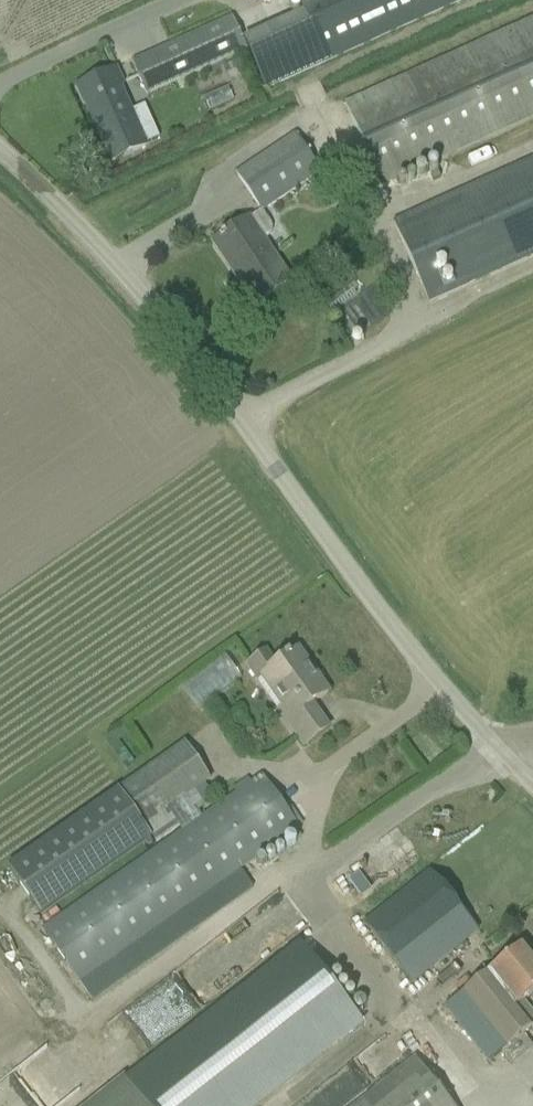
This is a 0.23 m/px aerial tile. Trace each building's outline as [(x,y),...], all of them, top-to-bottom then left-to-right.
[(304,16),(325,63),(464,0),(297,0),(304,16)] [(264,90),(325,63),(304,16),(243,44),(246,50),(264,90)] [(231,17),(130,62),(145,96),(246,50),(243,44),(231,17)] [(345,102),(384,183),(532,116),(532,17),(345,102)] [(110,163),(144,147),(109,72),(75,88),(110,163)] [(261,212),(279,200),(320,170),(297,133),(253,162),(235,175),(260,211),(261,212)] [(448,294),(532,254),(532,158),(472,184),(412,214),(392,223),(428,303),(448,294)] [(267,247),(262,250),(259,245),(268,238),(270,235),(271,229),(270,225),(261,212),(260,211),(244,223),(212,244),(230,270),(234,267),(258,303),(290,282),(267,247)] [(255,681),(265,674),(292,713),(283,719),(290,729),(303,747),(328,729),(311,705),(328,693),(298,650),(275,666),(265,653),(245,667),(255,681)] [(199,708),(242,677),(225,654),(182,685),(199,708)] [(211,778),(184,740),(116,788),(149,836),(150,838),(201,803),(192,792),(211,778)] [(301,839),(295,831),(297,829),(302,825),(292,809),(286,813),(260,776),(42,930),(78,982),(290,834),(296,843),(301,839)] [(149,836),(116,788),(0,871),(33,918),(149,836)] [(412,887),(365,925),(402,971),(411,983),(477,931),(467,919),(429,873),(412,887)] [(143,1105),(256,1105),(361,1022),(300,943),(124,1082),(143,1105)] [(173,1032),(175,1035),(245,985),(217,946),(131,1008),(157,1044),(173,1032)] [(455,1019),(489,1061),(500,1053),(510,1067),(532,1049),(523,1036),(532,1027),(532,1015),(523,1002),(532,994),(532,965),(520,948),(446,1006),(455,1019)] [(415,1057),(353,1105),(454,1105),(415,1057)] [(86,1105),(143,1105),(124,1082),(121,1078),(86,1105)]
